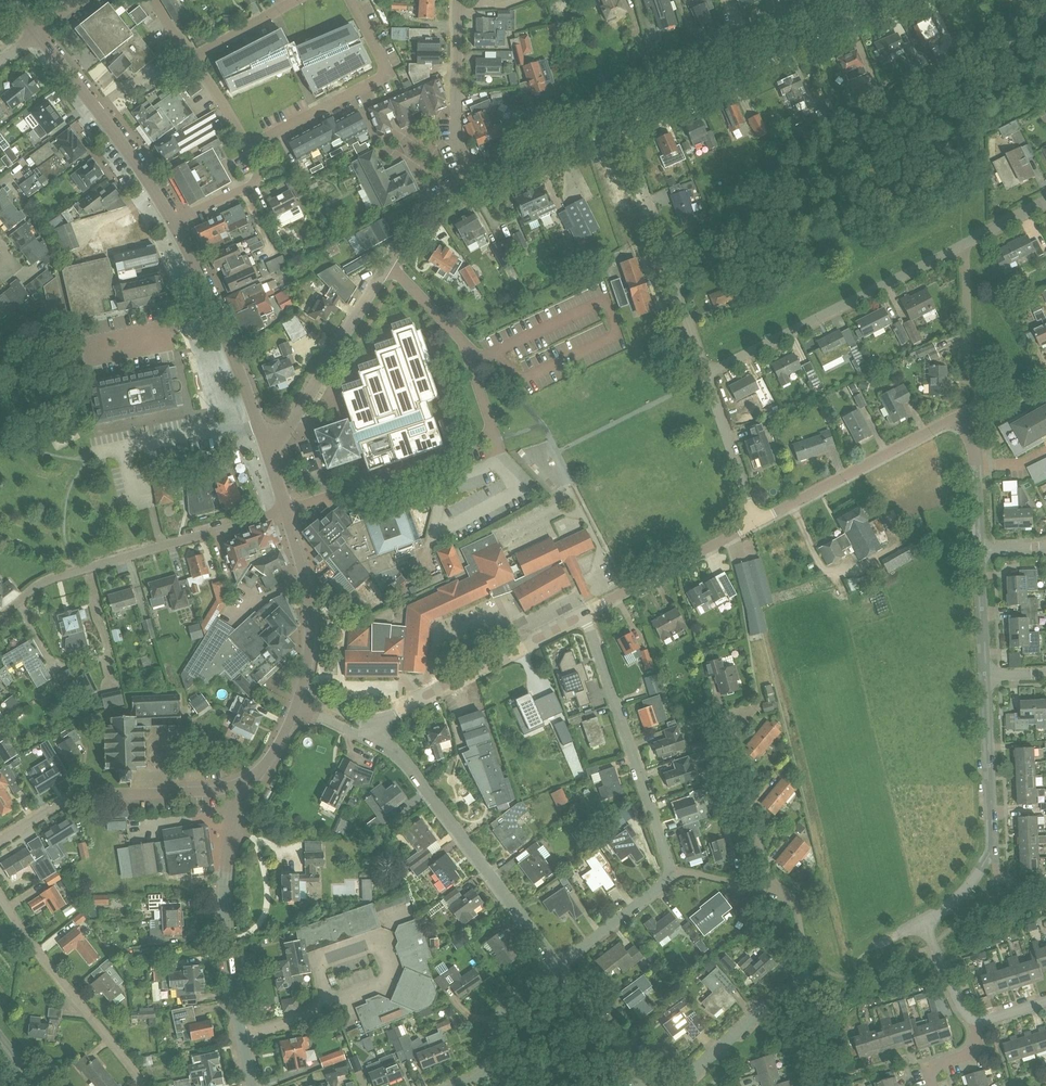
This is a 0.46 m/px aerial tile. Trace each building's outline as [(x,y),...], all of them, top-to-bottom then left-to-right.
[(135,75),(156,58),(133,29),(143,21),(146,25),(153,20),(150,15),(148,17),(139,6),(137,8),(129,14),(117,0),(112,0),(79,27),(105,59),(115,50),(130,68),(135,75)] [(182,29),(190,24),(185,15),(184,16),(175,0),(161,0),(174,22),(176,20),(182,29)] [(253,15),(260,11),(255,2),(256,2),(255,0),(244,0),(247,7),(248,6),(253,15)] [(610,22),(617,18),(616,16),(625,11),(620,0),(599,0),(598,0),(601,7),(600,7),(607,20),(609,19),(610,22)] [(661,29),(668,27),(667,24),(676,21),(672,10),(676,9),(673,1),(669,3),(668,0),(645,0),(647,7),(653,6),(661,29)] [(699,27),(713,21),(708,11),(714,8),(711,0),(693,0),(692,0),(696,8),(691,10),(699,27)] [(743,9),(762,1),(761,0),(739,0),(743,9)] [(418,18),(433,19),(434,5),(419,4),(418,18)] [(474,46),(505,46),(505,18),(509,18),(509,10),(497,10),(497,18),(493,18),(493,19),(489,19),(489,18),(477,18),(476,18),(476,34),(474,34),(474,46)] [(933,18),(914,27),(923,46),(915,50),(918,56),(931,49),(935,47),(932,41),(942,36),(933,18)] [(552,29),(556,39),(559,38),(554,24),(546,27),(548,30),(552,29)] [(300,71),(312,95),(371,64),(358,40),(353,42),(351,37),(355,34),(350,25),(295,48),(296,51),(286,55),(283,48),(288,46),(284,39),(281,41),(277,32),(218,63),(216,64),(220,71),(220,73),(225,71),(231,83),(227,85),(227,87),(228,87),(231,93),(276,75),(274,71),(280,69),(281,72),(283,72),(284,72),(285,71),(291,68),(291,69),(292,68),(302,64),(304,69),(300,71)] [(418,39),(418,51),(439,52),(439,39),(430,39),(430,29),(409,29),(409,28),(392,28),(392,38),(401,38),(401,35),(409,35),(409,39),(418,39)] [(510,40),(516,67),(526,65),(523,54),(532,52),(528,35),(520,37),(519,33),(514,34),(515,38),(510,40)] [(875,44),(883,63),(892,60),(889,54),(903,47),(897,33),(875,44)] [(193,40),(197,47),(209,40),(205,34),(193,40)] [(919,59),(915,50),(913,46),(904,50),(909,62),(911,65),(918,62),(917,59),(919,59)] [(409,74),(414,85),(426,79),(423,73),(430,70),(430,65),(438,65),(439,52),(418,51),(417,64),(409,64),(409,74)] [(476,75),(476,81),(484,81),(484,75),(501,75),(501,60),(511,60),(511,51),(496,51),(496,59),(476,59),(476,75)] [(845,72),(849,80),(866,73),(862,65),(856,51),(838,59),(844,72),(845,72)] [(537,63),(524,67),(527,75),(526,75),(528,81),(525,82),(528,91),(531,90),(532,95),(534,94),(535,96),(540,94),(540,93),(547,90),(546,86),(554,83),(549,67),(540,70),(537,63)] [(1,96),(11,110),(24,100),(26,102),(40,90),(27,73),(12,84),(14,86),(1,96)] [(785,93),(791,106),(804,100),(798,88),(802,86),(798,77),(791,80),(790,80),(784,82),(785,83),(778,86),(782,95),(785,93)] [(424,86),(434,112),(446,107),(444,101),(446,100),(440,87),(442,86),(439,79),(424,86)] [(186,88),(192,97),(203,89),(196,80),(186,88)] [(403,83),(405,88),(412,85),(410,80),(403,83)] [(864,82),(851,88),(855,97),(856,97),(868,91),(864,82)] [(423,119),(435,114),(434,112),(424,86),(407,93),(416,113),(420,111),(423,119)] [(492,106),(503,105),(501,89),(490,91),(492,106)] [(138,108),(132,113),(153,141),(174,128),(174,127),(176,130),(197,119),(193,113),(175,90),(152,107),(152,106),(148,101),(142,105),(141,104),(137,107),(138,108)] [(407,93),(390,100),(396,116),(401,129),(413,124),(410,116),(416,113),(407,93)] [(837,115),(828,98),(816,104),(825,121),(837,115)] [(476,139),(481,152),(503,143),(508,141),(505,135),(506,134),(494,106),(492,107),(492,106),(490,99),(470,107),(473,115),(468,117),(471,123),(465,125),(471,141),(476,139)] [(368,109),(378,131),(384,133),(392,129),(388,119),(396,116),(390,100),(368,109)] [(33,129),(57,110),(52,104),(51,106),(47,101),(25,119),(33,129)] [(729,126),(731,131),(739,128),(738,125),(744,122),(737,104),(731,107),(729,106),(726,108),(725,109),(723,110),(730,126),(729,126)] [(840,116),(845,113),(843,108),(837,111),(840,116)] [(61,116),(57,110),(33,129),(41,139),(63,122),(60,118),(61,116)] [(515,122),(520,124),(525,122),(527,118),(525,113),(520,110),(515,112),(513,117),(515,122)] [(198,120),(177,132),(170,136),(171,138),(155,148),(163,161),(179,151),(181,154),(223,130),(212,111),(198,120)] [(346,118),(355,135),(366,129),(357,112),(346,118)] [(748,120),(758,139),(769,133),(759,114),(748,120)] [(355,135),(346,118),(335,124),(342,139),(344,141),(355,135)] [(793,136),(796,140),(817,128),(815,125),(816,125),(813,119),(795,130),(797,133),(793,136)] [(335,124),(333,120),(322,125),(322,126),(332,144),(342,139),(335,124)] [(709,149),(717,146),(715,141),(711,130),(705,133),(699,120),(684,127),(690,140),(691,139),(694,146),(705,141),(709,149)] [(781,120),(770,125),(772,130),(783,125),(781,120)] [(1010,125),(1000,129),(1004,138),(1014,133),(1010,125)] [(321,150),(332,144),(322,126),(311,131),(321,150)] [(38,168),(47,180),(49,182),(66,170),(59,160),(65,155),(70,163),(86,151),(77,139),(78,139),(70,128),(56,138),(57,139),(50,144),(49,142),(43,146),(29,156),(38,168)] [(391,140),(399,134),(396,130),(388,136),(391,140)] [(321,150),(311,131),(300,137),(310,156),(321,150)] [(10,147),(11,146),(0,132),(0,147),(3,151),(4,151),(10,147)] [(660,157),(665,168),(686,159),(679,144),(676,146),(670,133),(657,139),(663,155),(660,157)] [(310,156),(300,137),(289,143),(298,161),(310,156)] [(171,172),(190,205),(231,182),(220,161),(226,158),(219,146),(222,144),(219,138),(201,148),(204,154),(171,172)] [(685,151),(690,149),(687,141),(682,144),(685,151)] [(19,158),(10,147),(4,151),(13,163),(19,158)] [(1000,160),(997,170),(1006,188),(1020,182),(1021,183),(1030,178),(1024,167),(1027,165),(1028,165),(1026,160),(1020,148),(1006,155),(1007,157),(1000,160)] [(355,170),(374,210),(382,206),(382,207),(415,191),(414,189),(416,188),(405,165),(403,161),(400,162),(400,163),(384,171),(380,165),(373,152),(351,162),(352,164),(349,167),(351,171),(355,170)] [(13,164),(6,155),(1,159),(8,168),(13,164)] [(123,175),(132,168),(125,158),(115,165),(123,175)] [(71,176),(83,191),(94,183),(93,181),(103,174),(92,160),(71,176)] [(28,197),(29,197),(44,186),(42,184),(47,180),(38,168),(33,172),(35,174),(33,175),(27,179),(19,186),(27,197),(28,197)] [(27,179),(33,175),(31,171),(24,175),(27,179)] [(669,187),(676,184),(673,178),(666,180),(669,187)] [(305,186),(307,192),(318,187),(315,181),(305,186)] [(690,214),(693,213),(690,204),(691,204),(689,198),(692,196),(690,189),(695,188),(692,181),(679,185),(681,192),(671,195),(679,218),(681,217),(683,222),(685,223),(691,221),(692,219),(690,214)] [(66,211),(71,217),(86,213),(92,209),(94,212),(104,205),(105,208),(120,197),(110,184),(97,194),(95,192),(79,203),(78,203),(66,211)] [(293,191),(297,199),(306,195),(302,187),(293,191)] [(529,192),(540,218),(557,211),(552,201),(548,203),(541,187),(529,192)] [(13,204),(5,194),(7,192),(4,188),(0,190),(0,214),(13,204)] [(290,191),(269,201),(276,217),(272,219),(276,227),(301,214),(290,191)] [(516,208),(524,225),(529,223),(540,218),(529,192),(514,199),(518,207),(516,208)] [(577,241),(579,246),(582,245),(579,239),(581,238),(582,239),(592,234),(591,233),(600,229),(584,198),(564,208),(566,210),(558,214),(567,231),(570,229),(576,241),(577,241)] [(9,231),(27,217),(23,212),(21,214),(13,204),(0,214),(0,215),(5,222),(4,224),(9,231)] [(316,212),(319,213),(322,211),(323,208),(322,205),(319,204),(316,205),(314,208),(316,212)] [(220,216),(195,227),(204,247),(210,245),(213,253),(233,244),(230,236),(229,233),(253,222),(252,219),(249,220),(248,218),(246,219),(240,205),(219,214),(220,216)] [(711,217),(708,211),(701,213),(704,220),(711,217)] [(462,238),(467,246),(474,242),(472,240),(486,233),(483,227),(481,228),(473,212),(453,223),(458,231),(456,233),(459,238),(462,238)] [(50,222),(52,228),(64,224),(61,214),(50,222)] [(371,225),(356,234),(364,250),(380,241),(380,242),(393,235),(384,219),(371,225)] [(23,249),(36,238),(28,228),(30,227),(27,222),(9,236),(15,243),(16,241),(23,249)] [(50,230),(60,255),(79,248),(70,223),(50,230)] [(36,229),(39,236),(44,233),(40,227),(36,229)] [(498,243),(510,265),(518,261),(513,253),(519,250),(520,251),(528,247),(520,231),(512,235),(512,236),(498,243)] [(223,280),(229,293),(262,278),(250,252),(264,246),(261,241),(259,242),(257,236),(245,241),(245,240),(207,258),(213,271),(221,268),(226,279),(223,280)] [(997,259),(1002,269),(1008,266),(1008,264),(1034,251),(1037,257),(1043,254),(1037,240),(1031,243),(1028,236),(1000,250),(1003,256),(997,259)] [(40,243),(36,238),(23,249),(29,256),(27,258),(33,265),(50,251),(47,248),(49,246),(44,240),(40,243)] [(510,265),(498,243),(491,248),(504,270),(511,266),(510,265)] [(154,244),(114,254),(118,273),(159,264),(154,244)] [(475,254),(485,250),(482,244),(472,248),(475,254)] [(436,274),(443,278),(446,273),(447,274),(448,273),(454,277),(463,262),(458,258),(442,247),(437,255),(435,253),(434,253),(430,254),(427,258),(429,262),(439,269),(436,274)] [(266,263),(271,274),(288,266),(283,255),(266,263)] [(318,315),(325,320),(326,318),(328,318),(332,312),(333,313),(336,307),(334,306),(339,297),(346,304),(357,287),(347,277),(351,274),(343,260),(340,256),(324,266),(326,270),(318,274),(330,288),(325,296),(321,293),(318,297),(314,303),(312,302),(307,311),(309,312),(308,313),(316,318),(318,315)] [(62,271),(74,321),(85,319),(85,318),(119,310),(119,311),(126,309),(159,302),(159,301),(166,300),(164,288),(163,288),(161,277),(115,287),(108,258),(65,267),(62,271)] [(630,289),(636,307),(640,317),(654,312),(645,284),(636,258),(621,263),(624,271),(629,285),(630,289)] [(356,260),(347,264),(352,272),(360,267),(356,260)] [(570,267),(574,274),(584,267),(580,260),(570,267)] [(460,271),(470,289),(480,284),(475,274),(470,265),(464,269),(460,271)] [(42,274),(49,283),(55,278),(48,269),(42,274)] [(44,287),(44,286),(49,283),(42,274),(36,278),(44,287)] [(44,286),(46,301),(62,298),(57,277),(55,278),(49,283),(44,286)] [(38,291),(44,287),(36,278),(31,282),(38,291)] [(14,285),(4,293),(14,307),(22,301),(24,302),(31,297),(17,279),(12,283),(14,285)] [(610,282),(619,307),(629,304),(624,291),(630,289),(629,285),(623,287),(620,279),(610,282)] [(266,315),(273,312),(265,293),(277,288),(274,280),(262,285),(261,283),(256,285),(256,284),(225,297),(243,337),(265,328),(262,322),(268,320),(266,315)] [(710,295),(714,306),(748,292),(746,286),(750,285),(750,283),(749,280),(748,280),(710,295)] [(32,295),(38,291),(31,282),(26,286),(32,295)] [(275,295),(282,309),(296,302),(288,288),(275,295)] [(900,299),(911,320),(935,308),(926,290),(910,298),(909,295),(900,299)] [(1,320),(8,314),(7,312),(14,307),(4,293),(0,296),(0,318),(1,320)] [(1045,329),(1045,317),(1042,309),(1041,306),(1036,308),(1042,320),(1042,319),(1045,325),(1044,325),(1045,329)] [(857,322),(860,329),(855,331),(859,338),(864,336),(864,337),(891,323),(883,307),(857,322)] [(1037,321),(1042,320),(1036,308),(1032,310),(1037,321)] [(47,317),(48,325),(63,322),(62,314),(47,317)] [(283,324),(293,342),(307,333),(296,315),(283,324)] [(891,326),(901,345),(909,340),(900,321),(891,326)] [(908,321),(902,324),(913,345),(922,340),(918,331),(914,333),(908,321)] [(363,389),(353,392),(352,393),(351,394),(351,395),(351,396),(355,406),(347,409),(348,413),(350,419),(351,422),(348,423),(348,422),(316,432),(328,468),(360,457),(359,455),(361,454),(367,472),(442,446),(433,418),(432,419),(426,402),(437,399),(437,400),(438,400),(427,365),(430,364),(431,364),(420,331),(415,332),(413,324),(411,324),(412,325),(392,332),(391,331),(390,331),(395,346),(376,353),(375,351),(374,352),(379,367),(359,373),(359,372),(357,372),(363,389)] [(1044,325),(1034,330),(1041,347),(1045,344),(1045,329),(1044,325)] [(822,365),(850,351),(848,346),(847,344),(846,345),(839,331),(817,342),(820,347),(814,350),(822,365)] [(279,345),(283,357),(293,354),(288,342),(279,345)] [(852,361),(856,369),(866,364),(855,342),(848,346),(850,351),(854,360),(852,361)] [(928,355),(930,361),(939,357),(933,344),(916,351),(917,354),(919,358),(928,355)] [(801,369),(793,354),(772,365),(778,379),(782,387),(791,382),(788,375),(801,369)] [(277,383),(279,388),(287,385),(284,379),(295,375),(289,358),(278,362),(278,360),(263,366),(270,386),(277,383)] [(810,381),(818,377),(810,361),(802,365),(810,381)] [(177,380),(175,367),(175,366),(89,384),(97,423),(144,413),(183,405),(183,404),(182,404),(180,392),(181,391),(181,390),(181,389),(181,388),(181,387),(181,386),(181,385),(181,384),(180,383),(180,382),(180,381),(179,381),(178,380),(177,380)] [(929,367),(930,395),(946,395),(946,386),(949,386),(949,377),(946,377),(946,367),(929,367)] [(729,387),(736,400),(757,389),(751,376),(729,387)] [(807,383),(811,389),(821,384),(818,377),(810,381),(807,383)] [(867,385),(860,382),(858,388),(866,390),(867,385)] [(848,386),(852,395),(859,392),(854,383),(848,386)] [(889,423),(892,424),(893,423),(907,416),(900,404),(911,398),(903,384),(879,397),(881,400),(889,415),(887,416),(887,418),(889,423)] [(853,397),(860,409),(867,406),(860,393),(853,397)] [(1022,454),(1043,442),(1041,438),(1045,435),(1045,402),(1036,408),(1038,412),(1029,417),(1027,413),(1005,425),(1009,431),(1004,434),(1014,451),(1018,448),(1022,454)] [(843,417),(856,442),(871,434),(858,409),(843,417)] [(229,413),(230,421),(237,420),(236,412),(229,413)] [(759,458),(762,466),(774,462),(761,424),(749,428),(753,440),(745,442),(752,461),(759,458)] [(793,445),(798,461),(827,451),(825,446),(833,443),(829,430),(820,433),(821,436),(793,445)] [(157,462),(149,464),(151,474),(160,472),(157,462)] [(151,474),(150,474),(152,485),(153,484),(155,494),(154,494),(157,506),(174,503),(172,494),(173,494),(178,493),(172,469),(168,470),(160,472),(151,474)] [(191,515),(192,515),(193,515),(211,511),(212,510),(212,509),(213,508),(213,507),(209,498),(216,496),(219,503),(223,502),(226,510),(239,505),(237,500),(240,499),(236,488),(235,488),(233,481),(228,483),(226,477),(216,480),(213,474),(190,478),(189,478),(188,479),(187,479),(186,481),(186,482),(186,483),(188,512),(188,514),(189,515),(191,515)] [(1042,481),(1039,476),(1033,479),(1035,484),(1042,481)] [(1006,530),(1020,529),(1018,503),(1018,488),(1017,481),(1003,482),(1004,491),(1012,491),(1012,503),(1004,504),(1006,530)] [(1018,503),(1020,529),(1034,528),(1033,509),(1027,510),(1026,503),(1030,501),(1022,488),(1018,488),(1018,503)] [(334,578),(348,595),(354,590),(371,576),(383,591),(391,584),(395,589),(406,580),(412,575),(406,558),(416,555),(414,550),(424,547),(421,539),(420,539),(406,500),(405,497),(357,513),(357,512),(350,515),(351,517),(348,517),(339,507),(331,513),(327,509),(314,520),(317,522),(302,535),(320,556),(317,559),(318,561),(320,564),(324,560),(324,561),(327,558),(340,573),(334,578)] [(819,549),(828,566),(846,556),(843,551),(851,546),(859,561),(882,549),(859,508),(837,520),(845,535),(819,549)] [(895,530),(897,534),(903,531),(900,527),(902,526),(898,517),(893,510),(885,514),(890,522),(894,530),(895,530)] [(238,586),(245,575),(252,565),(251,565),(277,549),(275,543),(277,542),(271,523),(251,529),(251,530),(235,535),(237,540),(224,544),(233,572),(236,581),(238,586)] [(347,654),(346,673),(346,677),(398,677),(399,671),(403,671),(424,673),(428,625),(430,625),(433,621),(432,620),(489,593),(490,596),(491,595),(493,598),(512,592),(524,611),(570,585),(558,565),(576,557),(594,548),(586,530),(554,545),(551,538),(515,555),(525,576),(515,581),(494,535),(462,549),(470,566),(466,568),(471,578),(458,583),(457,581),(438,590),(439,592),(416,603),(418,605),(410,608),(410,617),(407,617),(406,626),(368,623),(372,624),(372,627),(354,624),(349,654),(347,654)] [(439,552),(449,576),(462,570),(451,546),(439,552)] [(881,560),(888,573),(914,559),(907,546),(881,560)] [(262,578),(267,589),(278,584),(272,572),(285,565),(277,549),(251,565),(252,565),(266,576),(262,578)] [(193,577),(187,579),(189,587),(191,587),(193,594),(200,592),(198,585),(202,584),(204,580),(203,575),(209,573),(207,566),(206,566),(203,555),(188,559),(193,577)] [(747,610),(751,635),(767,631),(760,606),(772,603),(760,559),(754,561),(735,566),(747,610)] [(1008,577),(1009,592),(1028,591),(1028,584),(1037,584),(1036,570),(1031,570),(1020,570),(1021,577),(1008,577)] [(409,588),(412,594),(444,579),(441,573),(409,588)] [(686,594),(695,609),(712,600),(714,603),(715,602),(717,606),(727,601),(725,597),(735,592),(724,573),(715,578),(703,584),(702,583),(699,585),(698,587),(692,590),(691,589),(689,591),(688,593),(686,594)] [(241,581),(252,588),(258,578),(254,576),(252,579),(245,575),(241,581)] [(187,579),(178,582),(176,576),(149,583),(153,598),(150,599),(153,608),(165,605),(163,596),(170,594),(174,610),(194,604),(189,587),(187,579)] [(20,593),(10,580),(5,584),(0,577),(0,608),(20,593)] [(217,599),(201,625),(205,636),(221,611),(226,602),(220,581),(212,584),(217,599)] [(108,595),(113,611),(123,608),(123,607),(136,604),(132,588),(108,595)] [(1022,605),(1022,612),(1038,611),(1038,598),(1028,598),(1028,591),(1009,592),(1010,606),(1022,605)] [(272,599),(260,610),(285,637),(296,628),(294,626),(295,625),(282,595),(272,599)] [(731,602),(721,608),(723,612),(733,607),(731,602)] [(660,637),(662,642),(686,629),(684,625),(676,609),(651,623),(659,638),(660,637)] [(58,616),(63,637),(69,635),(70,638),(67,639),(66,647),(72,648),(72,643),(86,640),(84,631),(81,620),(86,618),(84,610),(79,611),(78,610),(71,613),(71,612),(69,612),(70,614),(67,615),(67,613),(65,613),(65,614),(58,616)] [(236,629),(271,668),(279,660),(280,661),(293,649),(292,648),(293,647),(294,646),(291,643),(292,643),(289,640),(288,640),(285,637),(260,610),(256,613),(254,612),(236,629)] [(1010,619),(1011,633),(1029,633),(1029,625),(1039,625),(1038,611),(1022,612),(1022,619),(1010,619)] [(142,621),(147,640),(156,638),(150,619),(142,621)] [(188,627),(192,640),(204,637),(200,623),(188,627)] [(114,642),(122,640),(119,628),(111,630),(114,642)] [(234,681),(249,697),(257,690),(253,687),(272,669),(271,668),(236,629),(228,636),(218,629),(188,675),(197,680),(207,687),(224,671),(225,670),(233,679),(234,680),(234,681)] [(642,656),(646,669),(653,667),(647,650),(641,652),(631,633),(618,640),(626,655),(632,652),(636,659),(642,656)] [(1023,647),(1024,654),(1040,654),(1039,639),(1030,640),(1029,633),(1011,633),(1012,648),(1023,647)] [(37,687),(51,679),(40,658),(42,657),(32,639),(0,658),(5,666),(0,671),(0,678),(6,686),(13,681),(9,669),(11,668),(12,668),(15,666),(22,662),(37,687)] [(578,708),(590,704),(586,694),(588,693),(585,683),(588,682),(582,666),(577,667),(571,651),(565,653),(558,665),(561,673),(556,674),(562,695),(572,692),(574,698),(578,708)] [(715,675),(721,695),(741,689),(734,666),(723,669),(720,659),(704,664),(708,677),(715,675)] [(197,680),(188,675),(183,671),(180,675),(185,691),(197,680)] [(87,695),(97,691),(88,673),(79,678),(87,695)] [(644,678),(650,696),(663,692),(658,674),(644,678)] [(77,680),(65,686),(71,698),(82,692),(77,680)] [(55,687),(51,691),(56,696),(61,691),(55,687)] [(202,694),(189,702),(195,710),(207,702),(202,694)] [(547,696),(537,700),(538,702),(534,704),(533,701),(530,694),(515,701),(518,707),(519,708),(514,710),(518,719),(523,717),(525,722),(527,726),(529,730),(538,726),(538,727),(541,725),(539,722),(555,715),(547,696)] [(5,702),(13,712),(22,705),(14,695),(5,702)] [(130,783),(130,787),(131,787),(131,784),(131,772),(135,771),(135,768),(144,767),(147,769),(147,768),(145,767),(145,758),(147,758),(147,756),(145,756),(144,748),(146,748),(146,746),(144,746),(144,738),(146,738),(146,736),(144,736),(144,728),(146,726),(149,726),(181,725),(181,710),(180,695),(130,696),(131,717),(112,718),(112,725),(109,726),(109,729),(105,729),(103,727),(102,728),(104,730),(104,739),(102,739),(102,740),(104,740),(104,749),(103,749),(103,750),(105,750),(105,759),(103,759),(103,760),(105,760),(105,768),(103,770),(104,771),(107,769),(116,769),(116,772),(119,772),(120,782),(118,783),(119,785),(121,783),(125,783),(130,783)] [(643,701),(645,709),(652,706),(657,723),(668,720),(660,695),(643,701)] [(238,714),(237,716),(258,726),(262,717),(253,712),(256,705),(246,700),(236,696),(233,702),(232,701),(228,709),(238,714)] [(1037,719),(1037,729),(1045,728),(1045,700),(1036,701),(1037,719)] [(1015,713),(1016,730),(1030,729),(1030,720),(1037,719),(1036,701),(1022,701),(1022,713),(1015,713)] [(762,705),(764,713),(774,710),(774,709),(778,708),(776,703),(773,704),(772,702),(762,705)] [(644,729),(658,724),(657,723),(652,706),(645,709),(638,711),(644,729)] [(497,806),(499,812),(510,808),(508,802),(511,801),(481,712),(459,719),(468,747),(459,750),(489,809),(497,806)] [(258,726),(237,716),(233,725),(231,730),(251,739),(253,735),(258,726)] [(568,720),(570,726),(582,722),(580,716),(568,720)] [(582,722),(590,748),(606,743),(597,717),(582,722)] [(757,734),(770,744),(780,732),(777,730),(781,726),(774,719),(770,724),(767,722),(757,734)] [(677,726),(675,721),(667,723),(669,729),(677,726)] [(432,745),(437,760),(444,758),(441,750),(452,746),(450,740),(446,726),(439,728),(437,727),(434,728),(433,730),(427,732),(431,745),(432,745)] [(662,756),(663,759),(672,756),(671,753),(686,748),(681,738),(682,738),(678,726),(677,726),(669,729),(664,730),(666,739),(654,743),(658,757),(662,756)] [(563,746),(574,741),(567,727),(557,732),(563,746)] [(58,745),(69,762),(82,754),(75,743),(81,740),(75,729),(67,734),(68,734),(70,738),(58,745)] [(746,752),(753,758),(757,754),(759,756),(770,744),(757,734),(747,746),(749,748),(746,752)] [(7,762),(18,754),(8,738),(0,743),(0,751),(7,762)] [(48,740),(40,745),(45,753),(53,748),(48,740)] [(691,745),(694,753),(704,749),(701,741),(691,745)] [(1016,749),(1017,763),(1036,762),(1035,748),(1016,749)] [(705,750),(704,751),(699,753),(701,758),(706,757),(707,756),(705,750)] [(36,777),(31,780),(40,794),(64,779),(63,777),(68,774),(57,755),(48,760),(35,768),(39,776),(36,777)] [(669,788),(696,778),(689,756),(672,761),(675,770),(664,774),(669,788)] [(21,764),(18,759),(10,763),(14,768),(21,764)] [(320,801),(337,810),(348,789),(351,790),(355,781),(353,780),(354,778),(351,776),(357,765),(344,759),(339,770),(329,788),(328,787),(320,801)] [(1017,763),(1018,777),(1036,776),(1036,762),(1017,763)] [(3,814),(11,809),(9,806),(12,805),(2,788),(8,784),(17,779),(8,765),(0,770),(0,771),(2,773),(0,774),(0,812),(1,812),(3,814)] [(433,765),(425,770),(429,775),(436,769),(433,765)] [(614,767),(600,772),(598,765),(586,770),(588,776),(592,775),(594,782),(601,779),(604,786),(598,788),(602,800),(623,793),(614,767)] [(779,776),(784,770),(780,766),(775,772),(779,776)] [(364,769),(355,786),(370,784),(373,772),(364,769)] [(1018,777),(1018,791),(1037,790),(1037,789),(1036,776),(1018,777)] [(772,791),(785,802),(795,790),(782,779),(772,791)] [(381,785),(370,793),(371,795),(376,801),(385,813),(405,799),(394,785),(393,786),(386,792),(381,785)] [(681,817),(684,826),(699,821),(710,816),(700,791),(708,789),(707,786),(699,789),(700,790),(689,793),(691,798),(674,804),(679,818),(681,817)] [(551,794),(557,807),(569,802),(562,788),(551,794)] [(1018,791),(1019,804),(1037,803),(1037,797),(1045,796),(1045,789),(1037,789),(1037,790),(1018,791)] [(762,803),(775,814),(785,802),(772,791),(762,803)] [(371,795),(365,800),(377,817),(376,818),(376,817),(368,823),(370,827),(380,826),(387,821),(383,815),(385,813),(376,801),(371,795)] [(543,795),(529,801),(531,806),(545,801),(543,795)] [(347,805),(354,808),(357,802),(350,799),(347,804),(347,805)] [(493,830),(510,853),(529,839),(516,821),(529,810),(523,801),(518,803),(501,816),(505,821),(493,830)] [(102,807),(82,808),(83,820),(96,819),(101,819),(103,819),(102,812),(102,807)] [(621,826),(626,823),(619,812),(613,815),(621,826)] [(1020,818),(1020,832),(1039,831),(1045,830),(1045,817),(1020,818)] [(68,818),(43,834),(50,846),(45,849),(53,861),(62,856),(55,845),(76,832),(68,818)] [(343,835),(348,822),(338,818),(333,831),(343,835)] [(107,821),(108,830),(128,829),(127,819),(107,821)] [(436,841),(421,820),(402,834),(411,846),(417,842),(423,850),(406,862),(413,871),(430,858),(429,857),(432,855),(426,848),(436,841)] [(699,821),(684,826),(683,826),(686,834),(680,836),(686,853),(689,862),(707,856),(706,850),(701,852),(700,849),(696,837),(701,836),(698,827),(701,827),(699,821)] [(799,823),(794,829),(800,834),(805,828),(799,823)] [(117,849),(122,878),(133,877),(134,878),(158,874),(158,873),(169,871),(170,875),(190,872),(191,877),(208,875),(207,874),(211,873),(213,871),(207,826),(204,824),(194,826),(193,825),(163,830),(165,841),(153,843),(153,842),(129,846),(129,847),(117,849)] [(630,854),(636,863),(644,857),(632,839),(637,835),(629,825),(624,828),(626,831),(608,843),(621,861),(630,854)] [(724,827),(728,841),(735,838),(735,836),(737,835),(733,825),(731,825),(724,827)] [(571,834),(577,841),(585,835),(580,828),(571,834)] [(1020,832),(1021,846),(1040,845),(1039,831),(1020,832)] [(810,847),(797,837),(787,849),(800,859),(810,847)] [(716,861),(719,864),(729,861),(729,857),(730,857),(724,839),(710,844),(716,861)] [(589,844),(593,851),(599,847),(595,840),(589,844)] [(78,844),(82,860),(90,858),(86,842),(78,844)] [(518,864),(533,884),(545,876),(547,878),(555,872),(537,850),(540,848),(536,842),(526,850),(530,855),(518,864)] [(1021,846),(1022,859),(1040,858),(1040,845),(1021,846)] [(27,847),(1,863),(9,877),(17,872),(31,864),(35,861),(46,879),(57,872),(48,854),(45,856),(45,857),(44,856),(40,850),(34,853),(35,855),(33,856),(27,847)] [(777,861),(789,872),(800,859),(787,849),(777,861)] [(282,888),(281,888),(282,892),(283,902),(287,902),(299,902),(299,900),(306,899),(305,883),(306,883),(306,877),(320,876),(319,874),(317,874),(317,867),(324,867),(324,851),(304,852),(304,875),(298,876),(298,874),(282,875),(282,888)] [(583,876),(593,892),(603,885),(607,891),(615,885),(602,866),(607,863),(600,852),(587,861),(593,869),(583,876)] [(434,864),(430,858),(413,871),(417,877),(430,867),(440,880),(434,884),(440,892),(459,878),(453,870),(456,868),(447,855),(434,864)] [(1022,859),(1022,873),(1041,872),(1040,858),(1022,859)] [(46,879),(45,880),(49,887),(61,879),(57,872),(46,879)] [(569,910),(575,919),(583,914),(570,895),(575,892),(565,877),(560,881),(564,887),(543,901),(551,913),(554,911),(559,917),(569,910)] [(627,877),(616,884),(626,898),(636,892),(627,877)] [(797,882),(793,886),(799,891),(803,887),(797,882)] [(46,904),(52,913),(66,905),(54,886),(40,895),(41,896),(29,904),(34,912),(46,904)] [(460,919),(464,925),(477,915),(474,910),(480,906),(479,905),(482,902),(473,890),(462,897),(456,889),(444,899),(449,905),(451,906),(449,907),(459,920),(460,919)] [(93,895),(93,905),(109,905),(109,895),(104,895),(104,890),(97,890),(97,895),(93,895)] [(162,894),(148,894),(149,910),(154,910),(155,920),(181,919),(181,903),(166,904),(165,902),(162,902),(162,894)] [(689,918),(704,936),(725,920),(721,915),(730,908),(719,894),(706,904),(705,903),(700,907),(701,908),(689,918)] [(273,963),(278,989),(294,986),(294,984),(302,983),(301,974),(311,972),(307,953),(381,927),(373,904),(297,931),(299,941),(285,944),(288,961),(273,963)] [(73,919),(78,926),(86,919),(81,913),(73,919)] [(644,924),(658,942),(668,934),(669,936),(675,932),(674,931),(680,926),(671,913),(657,923),(653,918),(644,924)] [(150,936),(148,936),(149,945),(165,944),(164,936),(168,936),(168,934),(182,933),(181,919),(155,920),(156,929),(150,929),(150,936)] [(366,1033),(371,1031),(433,1006),(437,994),(425,961),(432,959),(418,919),(399,926),(396,933),(399,943),(398,943),(396,947),(403,968),(405,969),(391,1001),(379,995),(371,999),(372,1002),(356,1008),(366,1033)] [(683,926),(693,940),(692,941),(694,943),(695,942),(700,938),(701,938),(688,922),(683,926)] [(763,936),(758,927),(751,931),(756,940),(763,936)] [(98,956),(82,937),(76,930),(76,929),(59,943),(67,953),(75,946),(89,963),(98,956)] [(502,962),(506,967),(518,957),(519,958),(521,957),(519,955),(518,955),(515,950),(514,951),(505,938),(508,936),(503,930),(487,942),(498,957),(494,960),(499,965),(502,962)] [(454,945),(458,942),(461,946),(466,943),(460,935),(451,942),(454,945)] [(430,939),(431,949),(440,948),(439,938),(430,939)] [(706,945),(700,938),(695,942),(700,949),(706,945)] [(1041,971),(1045,970),(1045,949),(1045,948),(1039,950),(1036,941),(1031,942),(1034,950),(1041,971)] [(604,973),(605,975),(618,965),(624,972),(643,957),(634,946),(626,952),(619,943),(596,961),(601,968),(602,968),(605,972),(604,973)] [(460,949),(464,956),(472,952),(468,945),(460,949)] [(1044,979),(1041,971),(1034,950),(1030,952),(1032,961),(1026,963),(1032,983),(1044,979)] [(777,964),(766,952),(753,963),(752,961),(752,960),(748,955),(738,964),(743,969),(745,967),(747,969),(745,971),(756,983),(777,964)] [(657,961),(651,953),(646,957),(652,965),(657,961)] [(727,969),(732,965),(724,956),(719,960),(727,969)] [(1032,983),(1026,963),(1020,965),(1017,956),(1012,957),(1021,986),(1032,983)] [(1004,970),(1010,990),(1021,986),(1012,957),(1007,959),(1010,968),(1004,970)] [(108,959),(99,966),(100,967),(105,973),(112,967),(113,966),(108,959)] [(162,961),(151,962),(151,971),(156,971),(163,970),(162,961)] [(990,964),(999,993),(1010,990),(1004,970),(997,972),(994,963),(990,964)] [(981,977),(987,997),(999,993),(990,964),(985,966),(988,975),(981,977)] [(169,970),(163,970),(156,971),(156,981),(159,981),(159,982),(169,981),(181,980),(182,982),(198,981),(198,983),(204,983),(202,966),(184,967),(185,971),(169,972),(169,970)] [(454,966),(441,975),(441,974),(434,979),(443,991),(450,986),(459,999),(483,982),(474,969),(462,977),(454,966)] [(705,1009),(713,1015),(723,1006),(726,1010),(735,1001),(721,986),(723,984),(729,979),(717,966),(702,981),(713,993),(703,1001),(708,1006),(705,1009)] [(105,973),(92,984),(99,993),(102,990),(111,1001),(123,991),(118,986),(124,981),(112,967),(105,973)] [(633,1006),(642,1017),(653,1009),(644,997),(645,996),(642,993),(652,986),(644,975),(632,984),(636,990),(624,1000),(630,1008),(633,1006)] [(204,991),(204,983),(198,983),(198,981),(182,982),(181,980),(169,981),(159,982),(159,981),(156,981),(152,982),(153,1001),(161,1001),(160,989),(170,988),(170,990),(176,989),(177,998),(182,998),(182,1006),(197,1005),(196,991),(204,991)] [(668,1003),(671,1008),(684,999),(680,994),(668,1003)] [(976,999),(980,1017),(990,1015),(986,997),(976,999)] [(297,998),(290,999),(292,1010),(299,1009),(297,998)] [(688,1004),(684,999),(671,1008),(665,1013),(671,1021),(664,1026),(672,1037),(684,1028),(690,1034),(691,1034),(694,1038),(706,1028),(694,1012),(685,1019),(679,1011),(688,1004)] [(932,1009),(933,1013),(937,1011),(938,1011),(934,999),(929,1001),(932,1009)] [(184,1036),(185,1041),(192,1039),(193,1040),(213,1036),(210,1020),(196,1023),(192,1006),(172,1011),(178,1038),(184,1036)] [(906,1044),(916,1041),(910,1020),(910,1019),(907,1008),(907,1006),(901,1007),(902,1010),(901,1010),(905,1022),(900,1024),(906,1044)] [(451,1007),(445,1010),(447,1016),(450,1017),(454,1015),(451,1007)] [(49,1023),(58,1024),(58,1018),(61,1018),(62,1009),(49,1008),(48,1017),(50,1017),(49,1023)] [(155,1010),(137,1012),(138,1019),(149,1018),(150,1027),(156,1026),(155,1010)] [(933,1013),(942,1042),(953,1039),(946,1018),(940,1020),(937,1011),(933,1013)] [(923,1021),(930,1046),(942,1042),(933,1013),(927,1014),(929,1019),(923,1021)] [(29,1036),(47,1038),(47,1034),(53,1035),(55,1026),(49,1025),(49,1024),(40,1023),(41,1018),(31,1017),(30,1023),(28,1025),(28,1029),(30,1029),(29,1036)] [(862,1022),(872,1054),(883,1051),(877,1031),(870,1033),(866,1017),(861,1019),(862,1022)] [(890,1017),(886,1018),(894,1048),(906,1044),(900,1024),(893,1026),(890,1017)] [(894,1048),(886,1018),(880,1020),(883,1029),(877,1031),(883,1051),(894,1048)] [(915,1018),(910,1019),(910,1020),(916,1041),(918,1049),(930,1046),(923,1021),(916,1023),(915,1018)] [(429,1046),(436,1064),(450,1058),(444,1043),(443,1044),(443,1042),(448,1041),(445,1034),(444,1032),(451,1028),(448,1019),(435,1025),(439,1033),(426,1038),(429,1046)] [(855,1038),(861,1058),(872,1054),(862,1022),(857,1023),(858,1026),(861,1036),(855,1038)] [(1037,1053),(1045,1050),(1045,1032),(1045,1030),(1044,1026),(1037,1028),(1039,1032),(1031,1035),(1037,1053)] [(345,1033),(348,1040),(361,1034),(358,1027),(345,1033)] [(388,1030),(390,1036),(397,1034),(394,1028),(388,1030)] [(1017,1039),(1023,1058),(1037,1053),(1031,1035),(1030,1031),(1023,1033),(1024,1037),(1017,1039)] [(423,1069),(436,1064),(429,1046),(426,1047),(425,1043),(424,1043),(420,1037),(412,1041),(407,1034),(398,1038),(399,1039),(407,1059),(408,1061),(414,1058),(416,1064),(420,1063),(423,1069)] [(1002,1044),(1008,1062),(1023,1058),(1017,1039),(1015,1035),(1009,1037),(1010,1041),(1002,1044)] [(286,1062),(288,1070),(307,1067),(305,1059),(306,1058),(304,1049),(309,1048),(308,1042),(309,1042),(308,1036),(302,1038),(302,1037),(281,1042),(285,1063),(286,1062)] [(396,1052),(400,1062),(407,1059),(399,1039),(392,1042),(396,1052)] [(639,1047),(638,1047),(641,1051),(642,1051),(647,1047),(644,1043),(639,1047)] [(340,1051),(325,1056),(329,1065),(343,1060),(340,1051)] [(199,1076),(199,1077),(205,1076),(204,1075),(207,1074),(205,1066),(214,1064),(218,1064),(216,1052),(200,1056),(200,1053),(191,1055),(193,1065),(188,1066),(190,1078),(199,1076)] [(379,1059),(380,1061),(389,1083),(403,1077),(396,1062),(396,1063),(392,1054),(379,1059)] [(759,1075),(777,1069),(772,1054),(750,1062),(753,1069),(757,1067),(759,1075)] [(96,1059),(92,1062),(86,1055),(75,1064),(81,1071),(83,1070),(93,1082),(89,1085),(118,1085),(96,1059)] [(142,1058),(143,1066),(153,1064),(151,1056),(142,1058)] [(349,1059),(354,1073),(363,1070),(357,1056),(349,1059)] [(374,1085),(381,1085),(389,1083),(380,1061),(367,1067),(369,1073),(369,1074),(374,1085)] [(338,1082),(336,1071),(347,1068),(346,1062),(334,1065),(335,1067),(324,1069),(324,1070),(327,1084),(318,1085),(337,1085),(338,1082)] [(207,1085),(211,1085),(223,1084),(220,1071),(216,1072),(215,1065),(214,1065),(214,1064),(205,1066),(207,1074),(204,1075),(205,1076),(199,1077),(200,1081),(206,1080),(207,1085)] [(781,1083),(777,1069),(759,1075),(755,1076),(757,1083),(761,1081),(763,1085),(773,1085),(781,1083)] [(969,1085),(983,1085),(992,1083),(990,1077),(987,1078),(984,1070),(965,1076),(969,1085)] [(889,1078),(888,1073),(886,1074),(876,1077),(878,1082),(889,1078)] [(896,1076),(889,1078),(878,1082),(875,1083),(876,1085),(899,1085),(896,1076)]
